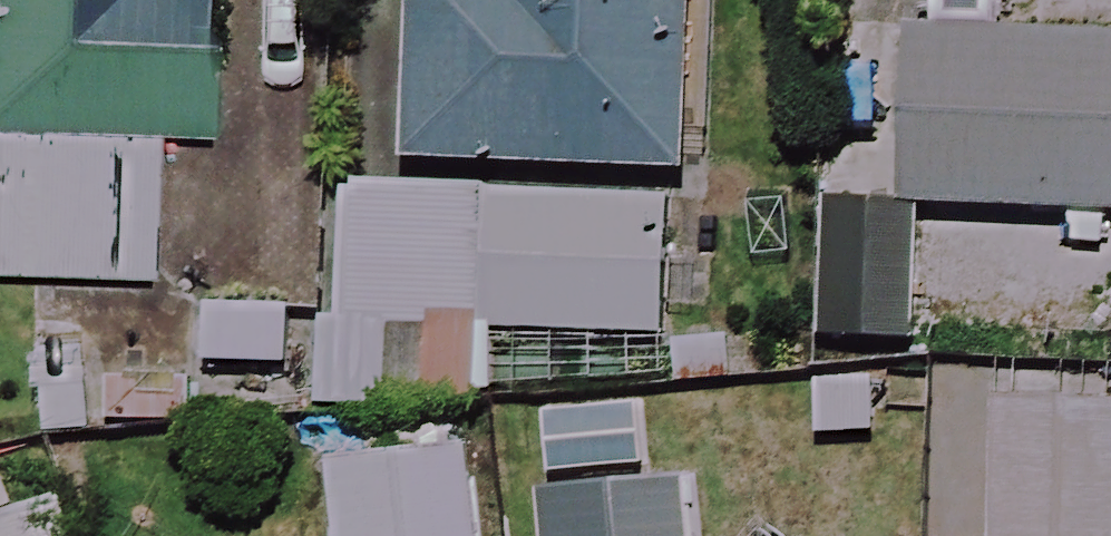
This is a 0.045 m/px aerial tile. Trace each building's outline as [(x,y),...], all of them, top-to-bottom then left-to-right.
[(22,268),(21,343),(104,345),(105,273),(151,274),(153,130),(210,131),(213,0),(0,0),(0,268),(22,268)] [(401,159),(675,172),(683,0),(408,0),(401,159)] [(906,30),(896,200),(1110,212),(1110,42),(906,30)] [(664,200),(339,190),(333,390),(658,400),(664,200)] [(936,535),(1110,535),(1110,418),(941,410),(936,535)] [(464,448),(321,461),(328,535),(472,535),(464,448)] [(673,476),(535,487),(539,535),(678,535),(673,476)] [(55,508),(0,525),(0,535),(63,535),(55,508)]
